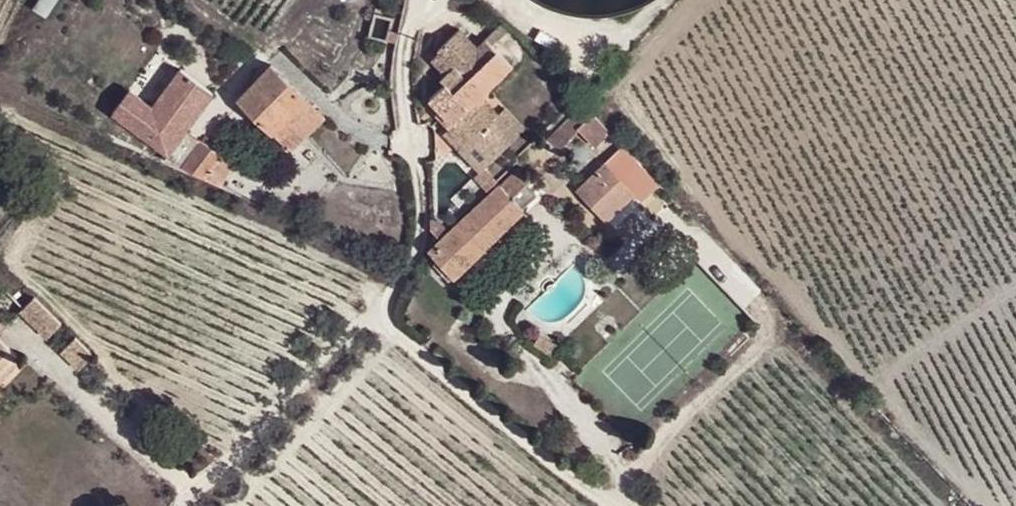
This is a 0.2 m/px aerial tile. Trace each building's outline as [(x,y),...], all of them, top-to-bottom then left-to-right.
[(59,0),(41,0),(34,10),(46,18),(59,0)] [(395,9),(375,5),(370,29),(389,33),(395,9)] [(471,141),(462,150),(481,170),(515,139),(496,119),(485,106),(485,97),(486,92),(512,67),(488,41),(479,48),(463,30),(440,52),(441,54),(448,61),(440,69),(451,82),(448,85),(447,85),(439,92),(449,104),(439,115),(451,129),(456,125),(471,141)] [(433,61),(440,69),(448,61),(441,54),(433,61)] [(275,67),(272,65),(239,98),(276,134),(308,100),(275,67)] [(501,114),(485,97),(485,106),(496,119),(501,114)] [(595,112),(581,97),(573,105),(587,120),(593,114),(595,112)] [(225,155),(200,139),(160,115),(158,119),(152,115),(146,112),(149,108),(134,100),(120,123),(145,139),(141,148),(210,179),(225,155)] [(325,118),(308,100),(276,134),(294,150),(325,118)] [(501,114),(496,119),(515,139),(525,129),(506,109),(501,114)] [(607,127),(593,114),(587,120),(585,121),(575,110),(547,139),(557,150),(579,127),(593,141),(607,127)] [(447,133),(462,150),(471,141),(456,125),(451,129),(447,133)] [(625,146),(620,151),(636,167),(641,162),(625,146)] [(636,167),(620,151),(612,158),(628,175),(636,167)] [(222,185),(237,162),(225,155),(210,179),(222,185)] [(622,180),(628,175),(612,158),(607,164),(622,180)] [(641,162),(636,167),(628,175),(622,180),(633,191),(643,201),(662,182),(641,162)] [(622,180),(607,164),(578,191),(604,218),(633,191),(622,180)] [(440,261),(455,277),(526,210),(524,208),(535,197),(524,185),(530,179),(519,167),(431,250),(440,261)] [(451,281),(455,277),(440,261),(436,264),(451,281)] [(33,315),(44,303),(24,285),(14,296),(33,315)] [(536,343),(552,353),(558,344),(542,334),(536,343)] [(22,360),(0,338),(0,384),(22,360)]
